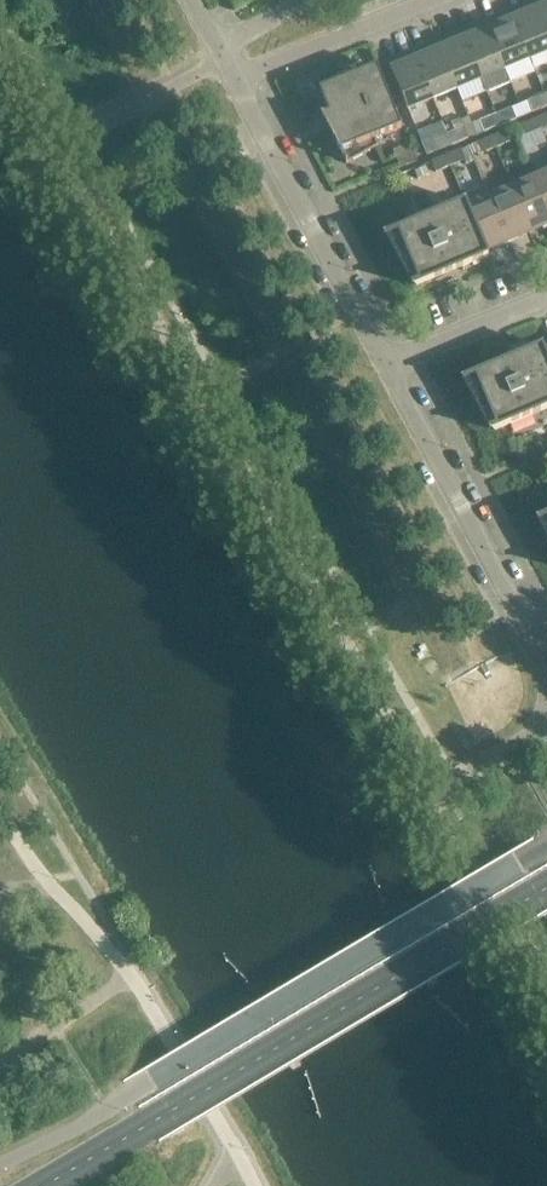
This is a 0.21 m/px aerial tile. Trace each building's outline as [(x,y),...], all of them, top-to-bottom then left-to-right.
[(537,9),(546,35),(546,5),(537,9)] [(510,13),(529,59),(546,52),(546,35),(537,9),(524,15),(521,9),(510,13)] [(529,59),(510,13),(499,18),(501,24),(488,29),(505,69),(529,59)] [(462,33),(481,79),(486,93),(510,83),(505,69),(488,29),(475,35),(473,29),(462,33)] [(481,79),(462,33),(450,38),(453,44),(440,49),(456,89),(481,79)] [(425,49),(413,53),(432,99),(456,89),(440,49),(427,55),(425,49)] [(432,99),(413,53),(402,58),(405,64),(391,70),(407,109),(432,99)] [(321,95),(328,114),(322,116),(322,115),(320,116),(346,164),(378,146),(375,139),(401,129),(377,67),(351,77),(347,68),(312,82),(319,95),(321,95)] [(544,95),(528,102),(532,113),(546,107),(546,102),(544,95)] [(512,108),(495,115),(500,126),(516,119),(512,108)] [(536,119),(541,129),(546,127),(546,114),(536,119)] [(500,126),(495,115),(479,121),(484,133),(500,126)] [(541,129),(536,119),(522,125),(526,135),(541,129)] [(463,128),(447,134),(452,146),(468,139),(463,128)] [(510,142),(505,131),(491,137),(495,148),(510,142)] [(452,146),(447,134),(431,141),(435,152),(452,146)] [(495,148),(491,137),(476,143),(481,155),(495,148)] [(465,160),(460,150),(446,156),(450,166),(465,160)] [(450,166),(446,156),(431,161),(436,172),(450,166)] [(535,180),(546,208),(546,175),(535,180)] [(535,180),(513,190),(530,231),(546,224),(546,208),(535,180)] [(530,231),(513,190),(490,199),(507,241),(530,231)] [(507,241),(490,199),(468,209),(465,202),(464,203),(487,257),(488,257),(486,250),(507,241)] [(487,257),(464,203),(390,234),(391,237),(398,234),(420,285),(487,257)] [(542,347),(475,376),(497,428),(495,428),(496,431),(546,409),(546,360),(542,347)]
